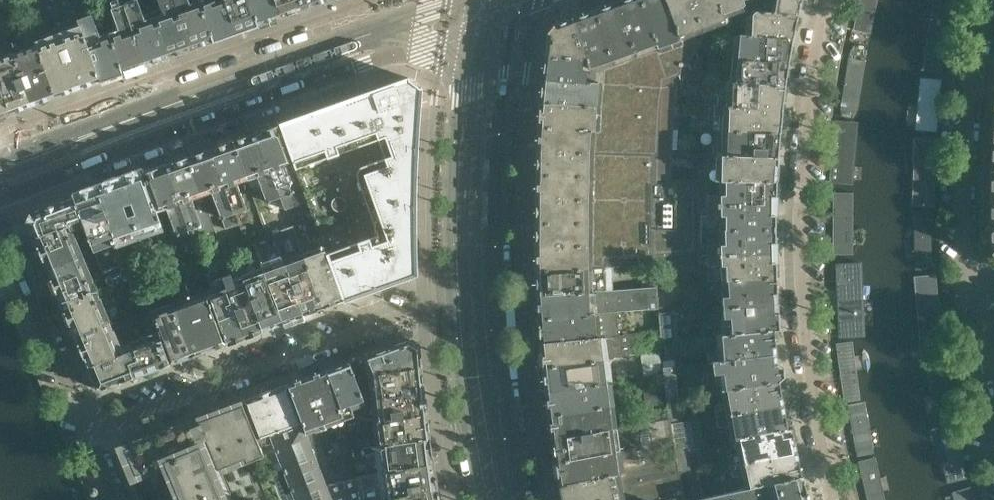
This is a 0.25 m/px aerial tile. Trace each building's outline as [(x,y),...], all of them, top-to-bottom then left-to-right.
[(24,0),(0,0),(0,8),(24,0)] [(47,0),(30,0),(22,3),(26,13),(48,5),(47,0)] [(72,0),(62,0),(48,5),(52,15),(75,7),(72,0)] [(149,0),(123,0),(125,4),(146,65),(169,57),(149,0)] [(169,57),(191,49),(174,0),(149,0),(169,57)] [(201,5),(189,9),(186,0),(174,0),(191,49),(195,48),(213,41),(201,5)] [(224,0),(211,0),(212,1),(201,5),(213,41),(236,33),(224,0)] [(250,0),(224,0),(236,33),(259,25),(250,0)] [(275,0),(250,0),(259,25),(281,17),(275,0)] [(300,0),(275,0),(281,17),(303,9),(300,0)] [(303,9),(329,0),(300,0),(303,9)] [(642,0),(622,0),(618,2),(648,83),(664,85),(672,83),(642,0)] [(666,0),(642,0),(672,83),(682,79),(691,68),(666,0)] [(690,0),(666,0),(691,68),(702,52),(707,46),(690,0)] [(725,21),(717,0),(690,0),(707,46),(731,37),(725,21)] [(744,0),(717,0),(725,21),(749,13),(744,0)] [(773,14),(798,14),(801,0),(776,0),(773,14)] [(872,41),(882,0),(861,0),(853,37),(872,41)] [(942,71),(952,0),(928,0),(919,68),(942,71)] [(648,83),(618,2),(596,9),(622,80),(648,83)] [(146,65),(125,4),(113,8),(122,33),(111,37),(124,73),(146,65)] [(671,178),(672,154),(662,154),(664,96),(664,85),(648,83),(622,80),(596,9),(553,25),(547,32),(541,90),(539,118),(537,138),(536,157),(536,176),(535,195),(535,214),(535,233),(536,252),(536,272),(602,269),(653,265),(652,260),(667,259),(704,257),(705,257),(705,179),(671,178)] [(793,38),(798,14),(773,14),(756,10),(749,13),(725,21),(731,37),(734,36),(738,36),(793,38)] [(124,73),(111,37),(99,41),(91,16),(79,20),(84,32),(101,81),(124,73)] [(101,81),(84,32),(72,37),(70,31),(59,35),(78,89),(101,81)] [(78,89),(59,35),(48,39),(50,45),(38,49),(55,97),(78,89)] [(789,61),(793,38),(738,36),(737,51),(728,50),(728,60),(789,61)] [(55,97),(38,49),(38,47),(15,55),(33,105),(55,97)] [(842,105),(842,107),(843,110),(844,112),(845,114),(846,115),(850,119),(854,117),(856,115),(857,114),(859,112),(860,110),(861,108),(862,105),(869,56),(869,54),(868,52),(867,51),(863,49),(860,48),(857,48),(853,49),(852,49),(850,51),(849,53),(842,102),(842,105)] [(785,85),(736,84),(727,83),(702,83),(702,52),(691,68),(682,79),(672,83),(664,85),(664,96),(715,98),(715,107),(782,109),(785,85)] [(15,55),(0,60),(0,84),(10,113),(33,105),(15,55)] [(785,85),(789,61),(728,60),(727,69),(737,69),(736,84),(785,85)] [(415,192),(416,160),(417,146),(418,124),(420,102),(421,87),(419,87),(410,79),(409,78),(279,124),(278,124),(301,189),(311,217),(317,232),(320,239),(343,301),(344,300),(416,274),(415,252),(415,228),(415,192)] [(917,131),(939,133),(944,81),(921,79),(917,131)] [(0,84),(0,117),(10,113),(0,84)] [(780,133),(783,109),(782,109),(715,107),(715,116),(726,116),(726,132),(780,133)] [(829,183),(854,185),(859,121),(834,119),(829,183)] [(301,189),(278,124),(256,132),(278,195),(283,208),(293,204),(289,193),(301,189)] [(278,195),(256,132),(233,140),(246,178),(258,174),(267,199),(278,195)] [(778,157),(780,133),(726,132),(725,147),(710,146),(710,155),(778,157)] [(912,206),(936,206),(936,138),(912,138),(912,206)] [(235,182),(246,178),(233,140),(210,148),(236,221),(247,217),(235,182)] [(236,221),(210,148),(188,157),(201,194),(208,214),(219,210),(225,225),(236,221)] [(776,181),(778,157),(710,155),(709,179),(776,181)] [(201,194),(188,157),(165,165),(187,227),(199,223),(190,198),(201,194)] [(187,227),(165,165),(142,173),(155,210),(167,206),(176,232),(187,227)] [(155,210),(142,173),(119,181),(128,205),(132,203),(136,213),(131,214),(138,234),(161,226),(155,210)] [(775,229),(775,215),(775,205),(776,181),(709,179),(705,179),(705,257),(775,253),(775,229)] [(126,216),(123,206),(128,205),(119,181),(97,189),(114,237),(116,242),(138,234),(131,214),(126,216)] [(114,237),(97,189),(74,197),(82,221),(91,245),(114,237)] [(853,192),(835,192),(836,255),(854,255),(853,192)] [(82,221),(74,197),(31,213),(27,221),(33,238),(71,224),(71,225),(82,221)] [(936,271),(933,212),(915,212),(918,272),(936,271)] [(343,301),(320,239),(310,242),(307,235),(317,232),(311,217),(293,224),(323,308),(343,301)] [(79,258),(69,236),(74,234),(71,225),(71,224),(33,238),(46,270),(79,258)] [(323,308),(293,224),(273,231),(286,266),(304,315),(323,308)] [(775,253),(705,257),(704,257),(704,267),(723,266),(723,281),(725,281),(776,277),(775,253)] [(266,329),(248,280),(244,281),(234,254),(218,260),(225,278),(246,336),(266,329)] [(88,281),(79,258),(46,270),(60,302),(96,289),(92,279),(88,281)] [(200,268),(198,263),(200,263),(198,259),(175,267),(178,275),(180,275),(200,268)] [(669,286),(667,259),(652,260),(653,265),(654,287),(669,286)] [(129,277),(123,261),(113,265),(118,281),(129,277)] [(839,338),(865,336),(862,261),(836,262),(839,338)] [(304,315),(286,266),(267,273),(285,322),(304,315)] [(182,280),(202,273),(200,268),(180,275),(182,280)] [(604,291),(602,269),(536,272),(537,293),(604,291)] [(285,322),(267,273),(248,280),(266,329),(285,322)] [(163,287),(182,280),(180,275),(178,275),(161,281),(163,287)] [(946,354),(939,276),(916,278),(923,356),(946,354)] [(778,303),(776,277),(725,281),(726,297),(720,298),(721,307),(778,303)] [(246,336),(225,278),(217,281),(220,290),(209,294),(227,343),(246,336)] [(144,294),(163,287),(161,281),(142,288),(144,294)] [(671,308),(669,286),(654,287),(656,310),(656,313),(671,312),(671,308)] [(656,310),(654,287),(604,291),(537,293),(538,302),(539,320),(595,315),(605,314),(644,311),(656,310)] [(106,323),(96,301),(101,299),(96,289),(60,302),(74,334),(106,323)] [(227,343),(209,294),(190,301),(208,350),(227,343)] [(208,350),(190,301),(171,308),(190,357),(208,350)] [(780,329),(778,303),(721,307),(722,318),(728,317),(730,333),(775,330),(780,329)] [(190,357),(171,308),(152,315),(171,364),(190,357)] [(675,338),(671,312),(656,313),(658,330),(660,340),(675,338)] [(171,364),(152,315),(134,322),(132,318),(111,325),(110,321),(106,323),(74,334),(95,385),(95,386),(103,389),(171,364)] [(597,338),(595,315),(539,320),(541,343),(597,338)] [(777,355),(776,344),(775,330),(730,333),(719,334),(721,350),(708,351),(709,365),(713,364),(777,355)] [(598,358),(597,338),(541,343),(543,367),(598,358)] [(678,369),(675,338),(660,340),(661,348),(663,371),(678,369)] [(427,414),(420,346),(409,339),(325,370),(343,416),(344,419),(354,415),(378,417),(427,414)] [(854,341),(837,343),(845,403),(862,401),(854,341)] [(785,376),(783,367),(778,364),(777,364),(777,355),(713,364),(714,374),(722,373),(724,389),(726,389),(779,381),(780,381),(780,380),(784,376),(785,376)] [(612,379),(608,357),(598,358),(543,367),(546,390),(602,381),(612,379)] [(947,360),(925,364),(935,416),(956,412),(947,360)] [(683,397),(678,370),(678,369),(663,371),(668,400),(683,397)] [(343,416),(325,370),(307,377),(324,422),(343,416)] [(324,422),(307,377),(288,384),(305,429),(324,422)] [(609,427),(605,404),(602,381),(546,390),(553,435),(609,427)] [(784,404),(782,395),(779,381),(726,389),(729,405),(715,408),(717,418),(784,404)] [(327,484),(317,460),(305,429),(288,384),(243,401),(281,499),(333,499),(327,484)] [(688,423),(683,397),(668,400),(672,417),(673,425),(688,423)] [(243,401),(121,446),(134,479),(167,465),(174,481),(172,481),(177,492),(178,492),(182,499),(281,499),(243,401)] [(868,403),(850,406),(859,457),(877,454),(868,403)] [(788,428),(786,414),(784,404),(717,418),(719,427),(733,425),(736,438),(739,437),(788,428)] [(430,438),(427,414),(378,417),(380,441),(378,441),(378,442),(430,438)] [(675,440),(673,425),(672,417),(609,427),(553,435),(557,458),(650,444),(675,440)] [(956,421),(932,427),(947,486),(971,480),(956,421)] [(691,447),(688,423),(673,425),(675,440),(676,449),(691,447)] [(797,451),(795,442),(792,427),(788,428),(739,437),(743,453),(729,456),(731,466),(797,451)] [(434,462),(430,438),(378,442),(363,444),(354,445),(345,449),(336,452),(317,460),(327,484),(343,481),(356,475),(382,468),(434,462)] [(345,449),(341,439),(332,443),(336,452),(345,449)] [(654,470),(650,444),(557,458),(561,485),(654,470)] [(695,474),(691,447),(676,449),(679,467),(681,476),(695,474)] [(802,475),(799,461),(799,460),(797,451),(731,466),(733,476),(747,473),(750,487),(802,475)] [(859,461),(867,499),(886,499),(876,457),(859,461)] [(434,462),(382,468),(356,475),(343,481),(327,484),(333,499),(380,499),(439,487),(434,462)] [(681,476),(679,467),(654,470),(561,485),(563,499),(684,499),(681,476)] [(695,474),(681,476),(684,499),(693,499),(696,499),(699,499),(695,474)] [(804,486),(802,475),(750,487),(699,499),(696,499),(697,499),(807,499),(804,486)] [(957,487),(961,499),(978,499),(972,483),(957,487)] [(439,487),(380,499),(441,499),(439,487)]
